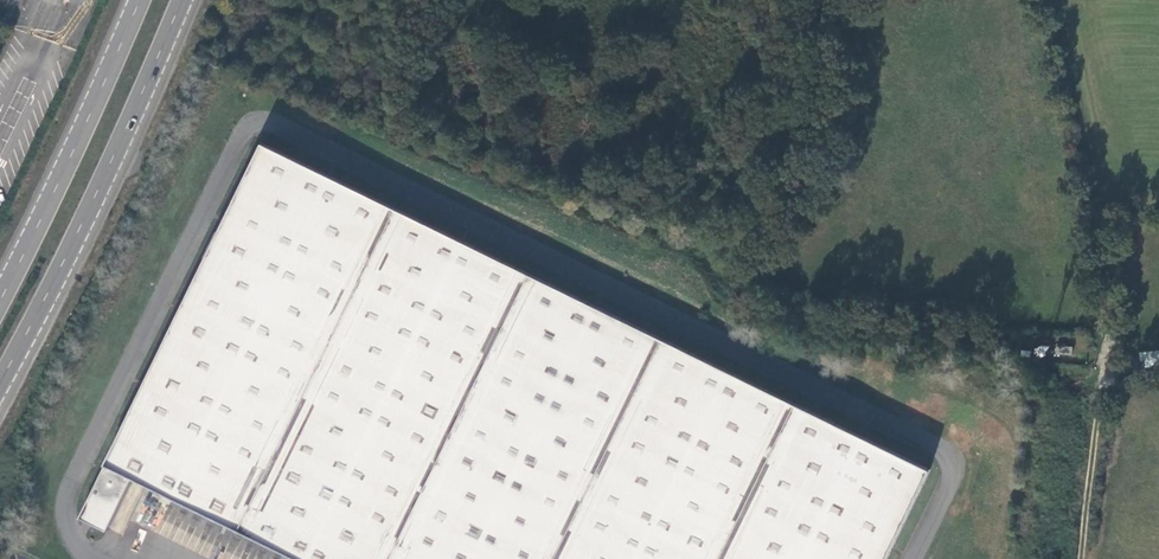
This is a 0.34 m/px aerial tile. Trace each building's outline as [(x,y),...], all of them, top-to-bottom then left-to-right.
[(930,470),(263,144),(106,465),(80,518),(107,531),(133,478),(298,558),(887,558),(930,470)]
